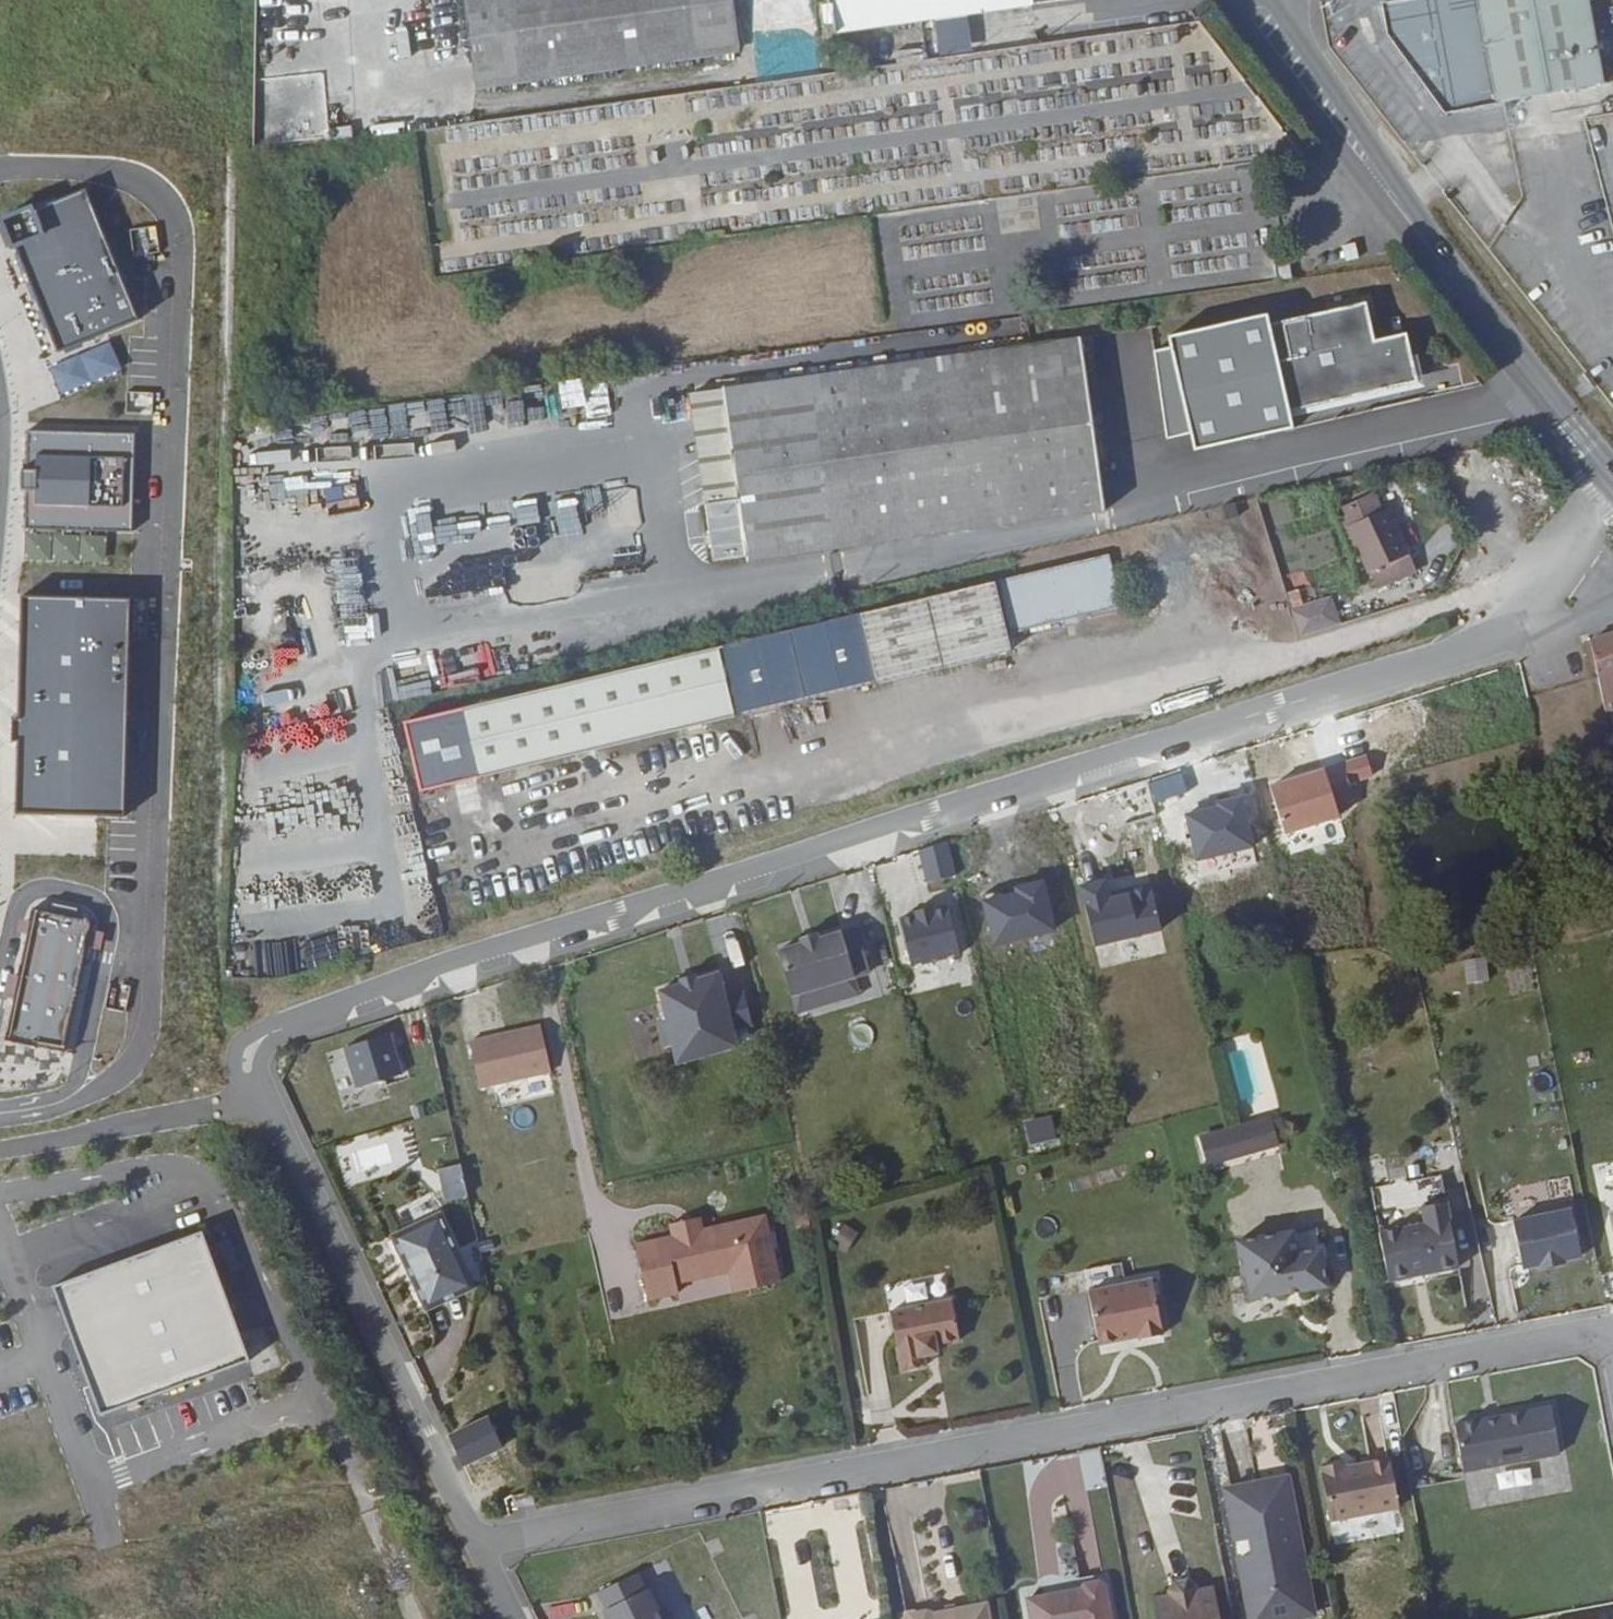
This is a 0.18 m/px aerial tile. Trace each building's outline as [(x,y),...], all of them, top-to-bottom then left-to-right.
[(744,51),(735,0),(466,0),(479,91),(744,51)] [(837,33),(1067,0),(832,0),(837,33)] [(1603,88),(1586,0),(1437,0),(1386,10),(1392,38),(1449,118),(1603,88)] [(966,15),(934,20),(939,58),(971,53),(966,15)] [(844,55),(846,66),(856,65),(854,54),(844,55)] [(0,218),(0,229),(8,248),(19,244),(61,347),(135,317),(85,193),(37,212),(34,204),(0,218)] [(1175,351),(1159,354),(1171,442),(1194,437),(1198,455),(1297,432),(1293,415),(1421,385),(1410,337),(1378,344),(1370,307),(1274,328),(1272,317),(1172,340),(1175,351)] [(1077,335),(806,377),(720,390),(745,564),(830,552),(1103,511),(1077,335)] [(1424,390),(1463,381),(1458,361),(1419,371),(1424,390)] [(136,434),(28,431),(28,471),(23,472),(23,489),(28,490),(27,527),(135,533),(136,434)] [(1386,512),(1379,497),(1348,512),(1384,589),(1421,570),(1393,509),(1386,512)] [(1234,523),(1245,520),(1241,505),(1230,508),(1234,523)] [(1250,537),(1265,532),(1259,508),(1243,513),(1250,537)] [(1024,634),(1132,608),(1121,556),(1012,582),(1024,634)] [(1006,584),(870,617),(737,649),(753,718),(887,684),(1022,651),(1006,584)] [(131,602),(25,599),(22,723),(15,723),(15,735),(22,736),(20,815),(126,817),(131,602)] [(1295,611),(1304,641),(1345,629),(1336,599),(1295,611)] [(1602,637),(1612,697),(1612,634),(1602,637)] [(435,795),(753,718),(737,649),(417,727),(435,795)] [(463,690),(495,683),(491,664),(459,671),(463,690)] [(431,677),(401,686),(406,701),(436,692),(431,677)] [(1366,756),(1341,763),(1345,775),(1356,771),(1359,781),(1373,777),(1366,756)] [(1153,800),(1186,789),(1179,769),(1146,779),(1153,800)] [(1271,785),(1285,832),(1337,816),(1322,769),(1271,785)] [(1196,859),(1253,845),(1242,797),(1217,803),(1217,806),(1185,814),(1196,859)] [(926,882),(955,876),(948,840),(920,849),(926,882)] [(1080,886),(1093,945),(1160,930),(1151,890),(1146,886),(1131,889),(1128,894),(1116,897),(1115,893),(1107,894),(1104,880),(1080,886)] [(1055,930),(1043,881),(1016,888),(1017,893),(983,901),(993,945),(1055,930)] [(953,906),(938,909),(937,905),(918,908),(919,913),(904,915),(914,964),(962,954),(953,906)] [(92,923),(35,911),(32,923),(20,921),(17,934),(28,936),(19,975),(8,973),(3,998),(17,1001),(9,1040),(65,1051),(87,946),(100,949),(103,936),(90,933),(92,923)] [(814,935),(794,941),(807,986),(866,968),(882,964),(868,919),(829,931),(828,926),(812,930),(814,935)] [(1488,958),(1465,959),(1466,983),(1489,982),(1488,958)] [(738,988),(730,965),(673,982),(682,1014),(677,1018),(682,1035),(689,1035),(695,1055),(755,1037),(751,1020),(769,1014),(759,982),(738,988)] [(866,968),(807,986),(813,1004),(871,987),(866,968)] [(580,1064),(571,1018),(499,1031),(508,1077),(580,1064)] [(344,1048),(357,1090),(403,1077),(391,1034),(344,1048)] [(1245,1147),(1302,1138),(1299,1120),(1243,1129),(1245,1147)] [(1227,1150),(1245,1147),(1243,1129),(1224,1132),(1227,1150)] [(441,1196),(466,1193),(462,1159),(437,1163),(441,1196)] [(1431,1272),(1466,1266),(1455,1200),(1430,1205),(1433,1223),(1387,1230),(1396,1279),(1420,1274),(1420,1269),(1430,1268),(1431,1272)] [(1430,1205),(1384,1214),(1387,1230),(1433,1223),(1430,1205)] [(1571,1260),(1588,1258),(1579,1209),(1519,1220),(1527,1268),(1545,1265),(1545,1268),(1571,1264),(1571,1260)] [(460,1252),(468,1249),(451,1211),(403,1234),(416,1262),(421,1261),(429,1277),(424,1279),(437,1307),(478,1290),(460,1252)] [(745,1291),(791,1282),(776,1215),(705,1230),(703,1216),(673,1223),(676,1236),(646,1243),(657,1298),(688,1291),(686,1281),(741,1270),(745,1291)] [(843,1221),(832,1241),(847,1249),(858,1230),(843,1221)] [(1258,1298),(1339,1283),(1329,1227),(1248,1241),(1258,1298)] [(204,1235),(55,1289),(102,1416),(251,1363),(204,1235)] [(478,1290),(485,1287),(468,1249),(460,1252),(478,1290)] [(416,1262),(424,1279),(429,1277),(421,1261),(416,1262)] [(1151,1337),(1173,1333),(1164,1280),(1101,1292),(1110,1344),(1150,1335),(1151,1337)] [(944,1348),(969,1345),(962,1304),(900,1314),(910,1374),(933,1370),(932,1358),(945,1356),(944,1348)] [(1370,1338),(1381,1338),(1379,1319),(1368,1320),(1370,1338)] [(1472,1470),(1568,1456),(1561,1407),(1465,1422),(1472,1470)] [(502,1446),(486,1416),(448,1436),(463,1466),(502,1446)] [(1340,1519),(1409,1507),(1401,1458),(1355,1465),(1354,1460),(1330,1465),(1340,1519)] [(1297,1495),(1294,1475),(1267,1480),(1269,1500),(1297,1495)] [(1297,1495),(1269,1500),(1267,1480),(1233,1486),(1239,1524),(1255,1523),(1258,1541),(1243,1543),(1252,1595),(1273,1591),(1278,1618),(1318,1611),(1314,1583),(1310,1583),(1308,1564),(1310,1564),(1306,1544),(1303,1544),(1300,1525),(1302,1525),(1297,1495)] [(523,1506),(542,1505),(541,1493),(522,1494),(523,1506)] [(664,1608),(647,1572),(607,1590),(614,1604),(614,1608),(619,1618),(679,1618),(679,1616),(673,1608),(664,1608)] [(1122,1580),(1116,1576),(1101,1578),(1098,1583),(1044,1593),(1049,1618),(1129,1618),(1122,1580)] [(1199,1583),(1193,1579),(1182,1580),(1177,1587),(1177,1594),(1158,1597),(1162,1618),(1226,1618),(1221,1585),(1201,1589),(1199,1583)] [(1278,1618),(1273,1591),(1252,1595),(1256,1618),(1273,1618),(1278,1618)] [(997,1602),(947,1611),(942,1608),(927,1610),(923,1616),(924,1618),(1000,1618),(997,1602)]
